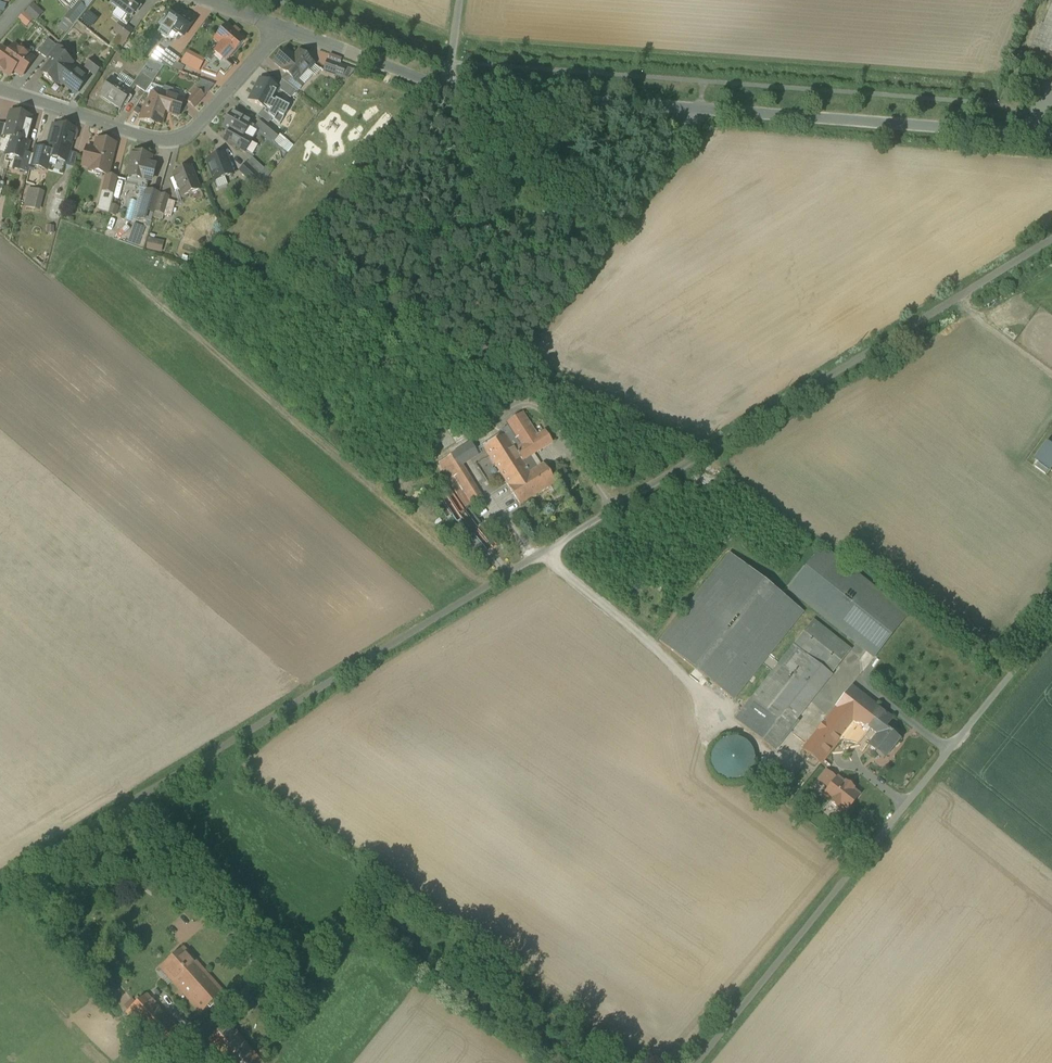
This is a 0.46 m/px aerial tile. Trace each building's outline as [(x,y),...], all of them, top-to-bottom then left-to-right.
[(80,0),(65,18),(74,25),(87,10),(80,4),(82,2),(80,0)] [(141,0),(114,0),(111,4),(130,19),(143,1),(141,0)] [(185,13),(176,7),(165,23),(174,29),(174,28),(185,35),(195,20),(194,21),(184,14),(185,13)] [(1044,28),(1041,27),(1031,52),(1044,58),(1047,51),(1051,52),(1051,9),(1044,28)] [(134,31),(122,22),(114,31),(119,34),(126,40),(127,40),(134,31)] [(228,25),(216,39),(222,45),(233,54),(245,40),(238,34),(240,31),(236,28),(234,30),(228,25)] [(119,34),(110,46),(121,50),(128,40),(127,40),(126,40),(119,34)] [(49,39),(38,52),(47,58),(49,56),(57,46),(49,39)] [(222,45),(215,52),(217,54),(210,62),(218,68),(225,60),(227,61),(233,54),(222,45)] [(9,54),(2,49),(0,52),(0,69),(11,76),(14,71),(22,76),(34,60),(15,46),(9,54)] [(58,46),(49,56),(54,60),(60,53),(61,53),(63,50),(58,46)] [(167,50),(157,63),(171,68),(179,58),(167,50)] [(299,51),(294,57),(286,50),(275,63),(287,73),(296,82),(299,79),(308,69),(309,70),(314,65),(299,51)] [(61,53),(60,53),(54,60),(44,74),(56,84),(59,81),(77,94),(88,80),(70,66),(73,63),(61,53)] [(103,67),(93,59),(86,67),(96,75),(103,67)] [(225,60),(218,68),(221,72),(225,75),(232,66),(227,61),(225,60)] [(355,70),(328,60),(325,70),(320,69),(314,65),(320,69),(347,79),(355,70)] [(218,68),(210,62),(202,71),(216,77),(221,72),(218,68)] [(299,79),(296,82),(287,73),(282,80),(298,91),(304,84),(299,79)] [(154,82),(144,75),(136,86),(146,93),(154,82)] [(132,92),(112,78),(101,94),(122,108),(132,92)] [(256,88),(250,101),(266,109),(266,110),(271,101),(278,89),(260,79),(256,88)] [(215,85),(202,80),(195,87),(205,96),(215,85)] [(205,96),(195,87),(190,93),(192,96),(187,101),(195,107),(205,96)] [(184,99),(163,92),(161,98),(157,109),(166,112),(178,117),(184,99)] [(161,98),(152,95),(150,103),(148,102),(146,108),(144,108),(140,119),(154,124),(155,123),(162,125),(166,112),(157,109),(161,98)] [(275,103),(271,101),(266,110),(266,109),(264,112),(280,125),(289,108),(276,100),(275,103)] [(31,118),(12,113),(8,127),(5,136),(27,141),(30,129),(28,129),(31,118)] [(250,123),(232,113),(223,128),(230,132),(225,141),(245,152),(251,141),(243,136),(250,123)] [(280,135),(262,120),(257,126),(275,141),(280,135)] [(76,130),(57,125),(56,131),(52,130),(49,142),(52,143),(50,151),(51,152),(49,157),(67,162),(73,141),(76,139),(77,133),(76,131),(76,130)] [(97,140),(95,149),(87,147),(83,166),(90,168),(89,171),(107,175),(108,176),(116,144),(97,140)] [(33,150),(24,147),(20,161),(31,164),(34,150),(33,150)] [(50,151),(35,147),(34,150),(31,164),(30,165),(46,169),(49,157),(51,152),(50,151)] [(152,157),(133,153),(127,176),(151,182),(153,172),(149,171),(152,157)] [(225,154),(207,161),(215,182),(233,175),(225,154)] [(263,169),(252,159),(247,164),(259,175),(264,170),(263,169)] [(258,175),(246,164),(240,172),(251,182),(252,182),(258,175)] [(191,167),(174,174),(183,196),(200,189),(191,167)] [(264,170),(259,175),(265,181),(272,174),(265,167),(263,169),(264,170)] [(108,176),(107,175),(103,191),(113,194),(117,178),(108,176)] [(258,175),(252,182),(251,182),(248,185),(256,192),(265,181),(259,175),(258,175)] [(45,193),(28,188),(23,207),(40,212),(45,193)] [(160,194),(146,190),(141,207),(155,211),(160,194)] [(161,194),(156,212),(164,214),(168,200),(169,197),(161,194)] [(176,202),(168,200),(164,214),(172,217),(176,202)] [(160,240),(150,238),(147,248),(157,251),(160,240)] [(289,256),(278,248),(271,259),(281,267),(289,256)] [(441,339),(427,328),(421,335),(435,347),(441,339)] [(506,435),(485,449),(509,486),(530,472),(523,461),(552,442),(546,431),(538,437),(523,413),(508,423),(511,428),(504,432),(506,435)] [(463,448),(440,463),(467,507),(482,497),(462,464),(470,459),(463,448)] [(509,486),(521,505),(556,483),(544,464),(530,472),(509,486)] [(818,553),(788,590),(874,657),(903,621),(818,553)] [(734,700),(801,615),(728,557),(660,642),(734,700)] [(851,650),(814,621),(794,645),(831,674),(851,650)] [(794,645),(758,691),(796,721),(832,675),(831,674),(794,645)] [(883,712),(851,687),(836,706),(803,749),(822,764),(842,738),(855,721),(866,730),(867,731),(869,728),(883,712)] [(796,721),(758,691),(736,719),(773,749),(796,721)] [(883,712),(869,728),(878,735),(869,747),(884,759),(900,739),(885,728),(892,719),(883,712)] [(866,730),(855,721),(842,738),(858,741),(866,730)] [(746,748),(738,743),(731,742),(724,744),(717,748),(713,753),(710,761),(711,769),(714,776),(718,781),(725,784),(730,785),(738,784),(745,780),(750,775),(753,766),(752,758),(750,754),(746,748)] [(223,991),(184,948),(162,968),(194,1003),(201,1011),(223,991)] [(181,1034),(146,995),(127,1013),(162,1051),(181,1034)] [(541,1004),(534,999),(529,1006),(536,1011),(536,1012),(541,1004)] [(194,1003),(186,1010),(193,1018),(201,1011),(194,1003)] [(205,1044),(222,1062),(261,1062),(229,1024),(205,1044)] [(275,1052),(276,1047),(275,1043),(273,1040),(269,1037),(265,1036),(261,1037),(257,1040),(255,1044),(254,1048),(255,1052),(257,1056),(261,1058),(265,1059),(269,1058),(273,1055),(275,1052)]
